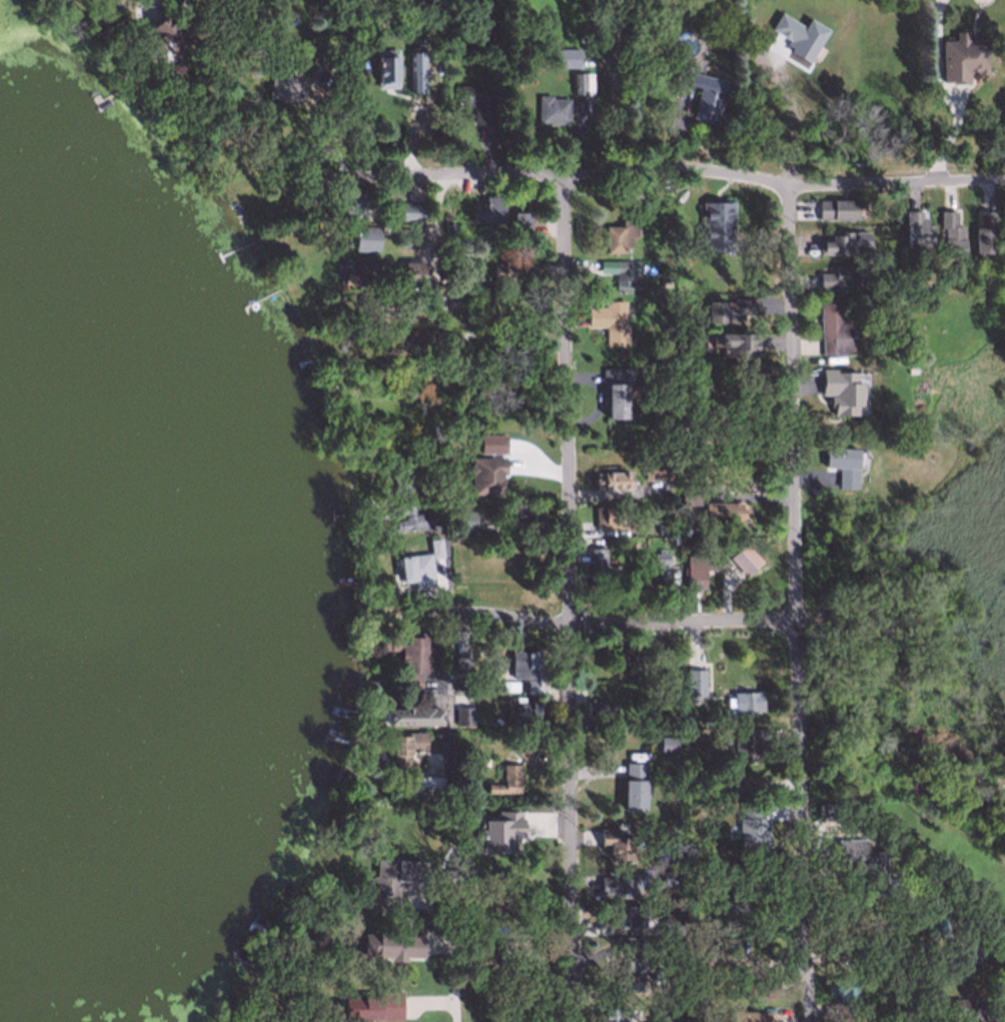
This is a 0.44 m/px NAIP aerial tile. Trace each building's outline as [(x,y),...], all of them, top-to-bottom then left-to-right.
[(132,13),(148,28),(164,12),(152,0),(145,0),(132,13)] [(806,27),(780,13),(771,30),(790,40),(785,49),(810,63),(829,29),(810,19),(806,27)] [(173,55),(165,46),(160,51),(145,37),(152,31),(148,27),(160,15),(167,22),(173,17),(192,37),(173,55)] [(940,81),(940,39),(954,39),(954,30),(965,29),(965,39),(985,38),(986,72),(974,72),(974,69),(967,69),(967,81),(940,81)] [(554,65),(553,47),(577,47),(577,65),(554,65)] [(407,91),(406,48),(422,48),(423,91),(407,91)] [(378,86),(378,50),(395,50),(395,86),(378,86)] [(317,74),(306,71),(310,55),(321,58),(317,74)] [(297,102),(266,96),(271,72),(277,73),(279,66),(289,68),(287,75),(302,78),(297,102)] [(573,93),(572,71),(590,70),(591,92),(573,93)] [(716,123),(691,117),(697,86),(683,83),(686,71),(726,80),(716,123)] [(473,121),(472,104),(458,104),(458,84),(493,84),(494,122),(473,121)] [(536,121),(536,94),(551,94),(551,96),(567,96),(567,122),(536,121)] [(469,220),(469,201),(483,200),(483,189),(509,189),(509,220),(469,220)] [(338,215),(338,190),(372,190),(372,204),(363,204),(363,215),(338,215)] [(442,208),(441,194),(456,194),(456,208),(442,208)] [(816,218),(816,199),(856,199),(856,218),(816,218)] [(700,250),(699,201),(732,200),(733,249),(700,250)] [(397,218),(397,201),(423,201),(423,218),(397,218)] [(973,252),(973,209),(994,209),(994,252),(973,252)] [(940,257),(939,227),(938,227),(938,210),(955,210),(955,225),(962,225),(963,256),(940,257)] [(531,212),(513,213),(514,232),(532,231),(531,212)] [(907,216),(921,216),(921,223),(926,223),(926,231),(931,231),(931,250),(908,250),(907,216)] [(605,252),(604,224),(621,224),(621,218),(635,217),(636,235),(629,235),(630,251),(605,252)] [(355,249),(355,225),(379,226),(379,249),(355,249)] [(411,246),(393,245),(393,226),(411,227),(411,246)] [(820,241),(829,241),(829,234),(869,235),(868,250),(855,250),(855,256),(820,255),(820,241)] [(614,289),(614,270),(598,269),(598,259),(640,259),(640,273),(629,272),(629,290),(614,289)] [(381,286),(351,283),(352,266),(359,267),(359,260),(394,262),(393,274),(381,273),(381,286)] [(492,283),(492,261),(527,260),(527,283),(492,283)] [(402,284),(403,261),(422,261),(421,285),(402,284)] [(817,287),(817,271),(833,271),(833,262),(866,262),(866,286),(817,287)] [(436,291),(435,282),(459,281),(459,291),(436,291)] [(444,305),(444,293),(462,293),(462,304),(444,305)] [(359,314),(358,295),(397,294),(397,313),(359,314)] [(710,304),(743,304),(743,299),(758,299),(758,314),(743,313),(743,321),(709,320),(710,304)] [(604,345),(604,326),(586,326),(586,305),(608,305),(608,301),(625,301),(626,344),(604,345)] [(819,352),(818,302),(839,301),(840,319),(847,319),(848,351),(819,352)] [(898,337),(901,325),(910,327),(907,339),(898,337)] [(722,335),(758,335),(758,351),(752,351),(752,359),(725,359),(725,346),(722,346),(722,335)] [(607,416),(606,385),(602,385),(601,368),(627,368),(627,416),(607,416)] [(832,416),(858,415),(858,406),(864,406),(863,383),(858,383),(858,371),(822,372),(822,395),(831,395),(832,416)] [(420,449),(420,424),(436,424),(436,449),(420,449)] [(492,435),(504,435),(503,449),(492,449),(492,435)] [(837,487),(837,467),(824,466),(824,446),(857,447),(856,487),(837,487)] [(472,457),(505,457),(504,471),(500,471),(500,475),(501,475),(501,483),(500,483),(500,491),(472,490),(472,457)] [(644,479),(644,460),(672,460),(672,479),(644,479)] [(596,487),(595,471),(634,470),(634,486),(596,487)] [(680,504),(680,484),(698,483),(698,504),(680,504)] [(702,522),(702,501),(738,501),(738,522),(702,522)] [(393,530),(392,520),(403,519),(402,512),(389,514),(387,505),(411,502),(412,513),(429,511),(431,525),(393,530)] [(502,519),(502,503),(544,502),(544,518),(502,519)] [(593,527),(593,506),(636,505),(636,527),(593,527)] [(455,528),(455,510),(474,511),(473,528),(455,528)] [(656,534),(656,522),(673,522),(673,534),(656,534)] [(412,587),(411,578),(401,579),(399,554),(428,551),(427,535),(438,534),(441,556),(429,557),(432,584),(412,587)] [(744,577),(727,556),(744,542),(760,563),(744,577)] [(588,585),(588,546),(605,546),(605,585),(588,585)] [(650,589),(650,552),(666,552),(667,588),(650,589)] [(686,588),(685,555),(718,554),(718,568),(704,569),(704,587),(686,588)] [(379,596),(379,586),(390,586),(390,596),(379,596)] [(395,689),(396,652),(378,652),(379,630),(425,630),(425,670),(416,671),(416,689),(395,689)] [(609,669),(608,645),(641,644),(642,668),(609,669)] [(524,693),(524,678),(531,678),(531,676),(510,676),(510,648),(542,647),(542,692),(524,693)] [(453,670),(452,650),(472,649),(472,669),(453,670)] [(686,694),(684,668),(705,667),(707,693),(686,694)] [(500,689),(500,679),(516,679),(516,689),(500,689)] [(727,720),(726,708),(732,707),(731,691),(760,690),(761,709),(741,710),(742,719),(727,720)] [(506,717),(506,708),(512,708),(512,695),(524,695),(524,701),(537,701),(538,717),(506,717)] [(584,718),(584,701),(615,700),(615,717),(584,718)] [(453,726),(453,706),(473,705),(473,725),(453,726)] [(383,725),(383,708),(440,707),(441,724),(383,725)] [(701,716),(710,717),(710,725),(701,724),(701,716)] [(734,758),(733,734),(747,733),(747,727),(768,726),(768,739),(753,739),(754,757),(734,758)] [(391,769),(390,733),(424,731),(425,749),(411,750),(412,760),(407,760),(407,768),(391,769)] [(674,751),(658,751),(659,733),(674,733),(674,751)] [(521,759),(508,748),(520,735),(532,746),(521,759)] [(622,809),(623,762),(646,762),(645,809),(622,809)] [(486,793),(486,782),(502,782),(502,764),(519,763),(519,792),(486,793)] [(716,794),(716,773),(735,772),(735,793),(716,794)] [(406,793),(406,775),(447,776),(447,794),(406,793)] [(814,817),(814,805),(839,805),(839,816),(814,817)] [(474,854),(514,854),(514,838),(524,838),(524,812),(505,812),(505,819),(481,819),(481,840),(474,840),(474,854)] [(742,848),(772,846),(771,812),(741,813),(742,848)] [(608,863),(607,846),(598,846),(597,829),(629,828),(630,863),(608,863)] [(863,845),(863,857),(882,857),(883,893),(863,893),(863,872),(844,873),(843,868),(835,868),(835,855),(837,855),(837,845),(863,845)] [(395,910),(370,907),(372,893),(366,892),(367,874),(373,875),(374,857),(424,860),(423,878),(398,878),(395,910)] [(436,898),(435,867),(454,867),(454,898),(436,898)] [(678,885),(661,884),(661,868),(678,868),(678,885)] [(599,896),(598,876),(634,875),(635,895),(599,896)] [(714,915),(714,893),(746,892),(746,914),(714,915)] [(608,927),(607,905),(643,905),(643,927),(608,927)] [(421,952),(360,950),(361,929),(422,931),(421,952)] [(495,959),(495,939),(526,940),(525,959),(495,959)] [(873,956),(873,946),(893,945),(894,955),(873,956)] [(689,962),(689,950),(706,950),(706,962),(689,962)] [(609,991),(609,967),(622,967),(621,952),(640,952),(641,990),(609,991)] [(985,967),(985,957),(966,956),(965,966),(985,967)] [(922,977),(927,972),(933,977),(928,982),(922,977)] [(814,1002),(814,977),(853,976),(853,1001),(814,1002)] [(398,1019),(341,1017),(342,997),(372,998),(372,991),(399,992),(398,1019)] [(948,1021),(948,998),(994,998),(994,1021),(948,1021)] [(628,1007),(628,1021),(599,1021),(599,1008),(628,1007)] [(767,1011),(768,1021),(731,1021),(731,1011),(767,1011)]
